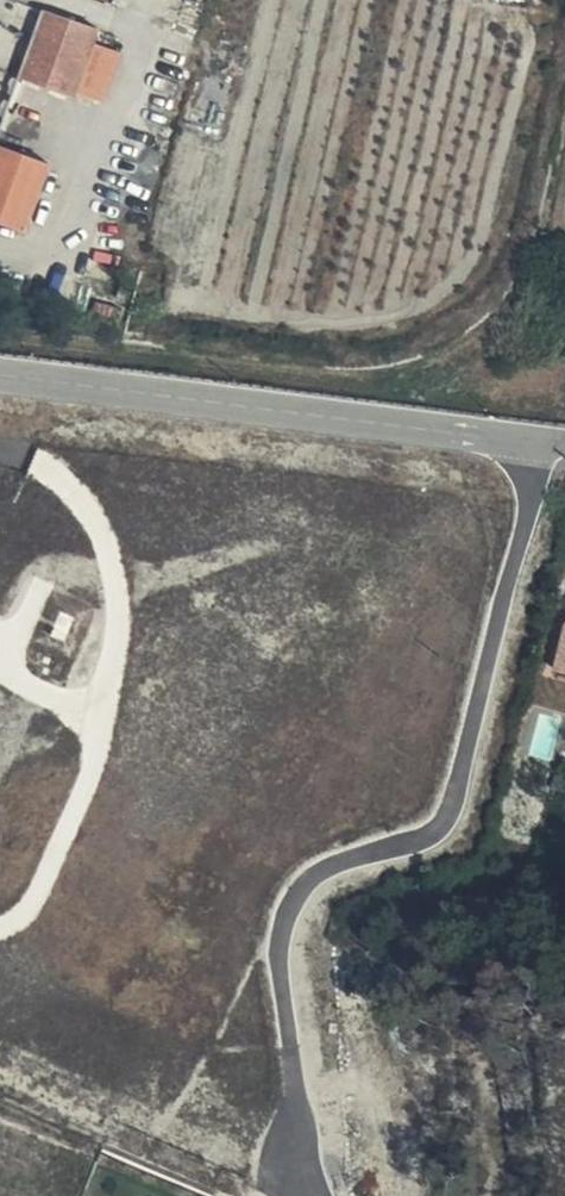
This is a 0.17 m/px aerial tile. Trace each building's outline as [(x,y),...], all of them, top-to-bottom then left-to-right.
[(83,37),(93,0),(0,0),(0,106),(9,73),(68,90),(83,37)] [(112,47),(83,37),(68,90),(96,99),(112,47)] [(24,228),(45,162),(0,150),(0,221),(24,228)] [(371,1036),(370,1021),(353,1023),(355,1039),(371,1036)]
